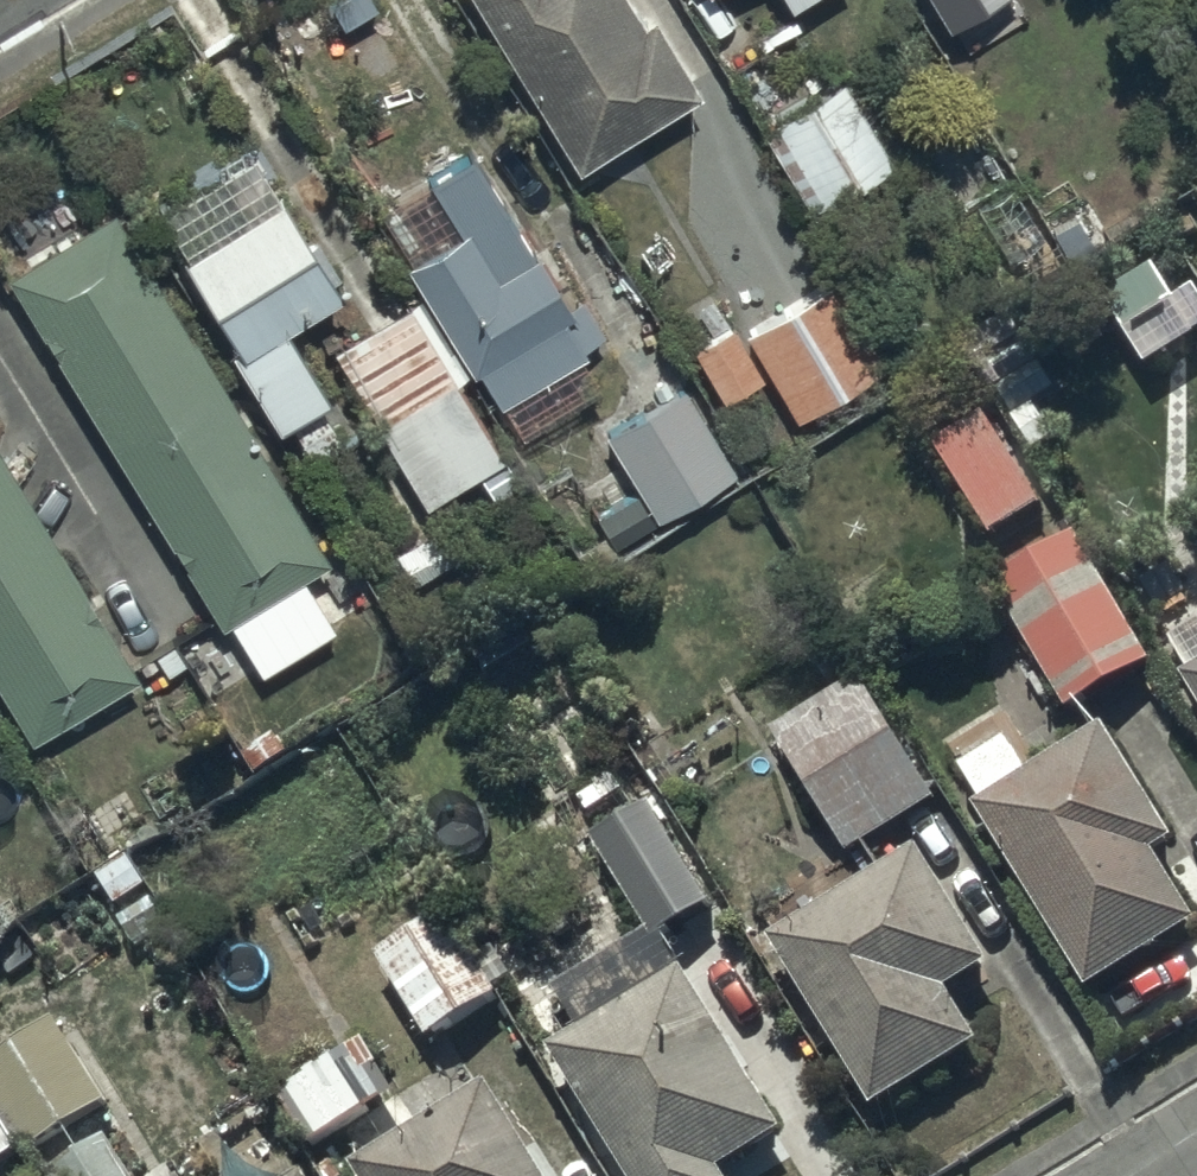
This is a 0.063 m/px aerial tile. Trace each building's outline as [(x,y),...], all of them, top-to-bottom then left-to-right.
[(568,163),(690,89),(647,18),(631,28),(614,0),(469,0),(568,163)] [(365,11),(328,33),(363,92),(399,70),(365,11)] [(842,75),(756,120),(802,208),(888,162),(842,75)] [(331,291),(242,148),(148,206),(235,347),(223,354),(269,428),(318,398),(273,327),(331,291)] [(0,270),(0,278),(212,625),(221,619),(253,671),(325,628),(294,576),(327,556),(111,203),(0,270)] [(501,204),(398,264),(479,404),(597,336),(574,297),(560,305),(501,204)] [(1149,269),(1100,299),(1140,364),(1188,335),(1149,269)] [(833,276),(738,328),(786,414),(880,362),(833,276)] [(404,301),(324,347),(413,500),(493,454),(404,301)] [(726,324),(688,343),(716,397),(753,378),(726,324)] [(677,381),(598,426),(633,487),(591,512),(610,545),(732,475),(677,381)] [(975,413),(924,448),(983,536),(1034,501),(975,413)] [(33,739),(135,675),(0,460),(0,687),(33,739)] [(1072,534),(986,583),(1060,713),(1146,663),(1072,534)] [(1178,677),(1196,709),(1196,667),(1178,677)] [(850,680),(764,734),(841,855),(927,800),(850,680)] [(951,777),(1118,1057),(1196,1010),(1196,866),(1193,860),(1163,878),(1150,855),(1174,841),(1105,725),(1026,772),(1009,742),(951,777)] [(642,807),(586,844),(648,940),(704,903),(642,807)] [(911,848),(763,932),(864,1111),(976,1048),(944,992),(981,971),(911,848)] [(448,917),(376,960),(422,1037),(494,994),(448,917)] [(644,947),(581,987),(600,1017),(542,1053),(620,1175),(716,1175),(713,1172),(777,1131),(674,967),(662,975),(644,947)] [(2,1163),(99,1102),(47,1018),(0,1047),(0,1160),(2,1163)] [(335,1053),(270,1088),(305,1154),(370,1119),(335,1053)] [(348,1170),(352,1175),(536,1175),(482,1088),(348,1170)] [(35,1175),(36,1175),(131,1175),(104,1133),(35,1175)]
